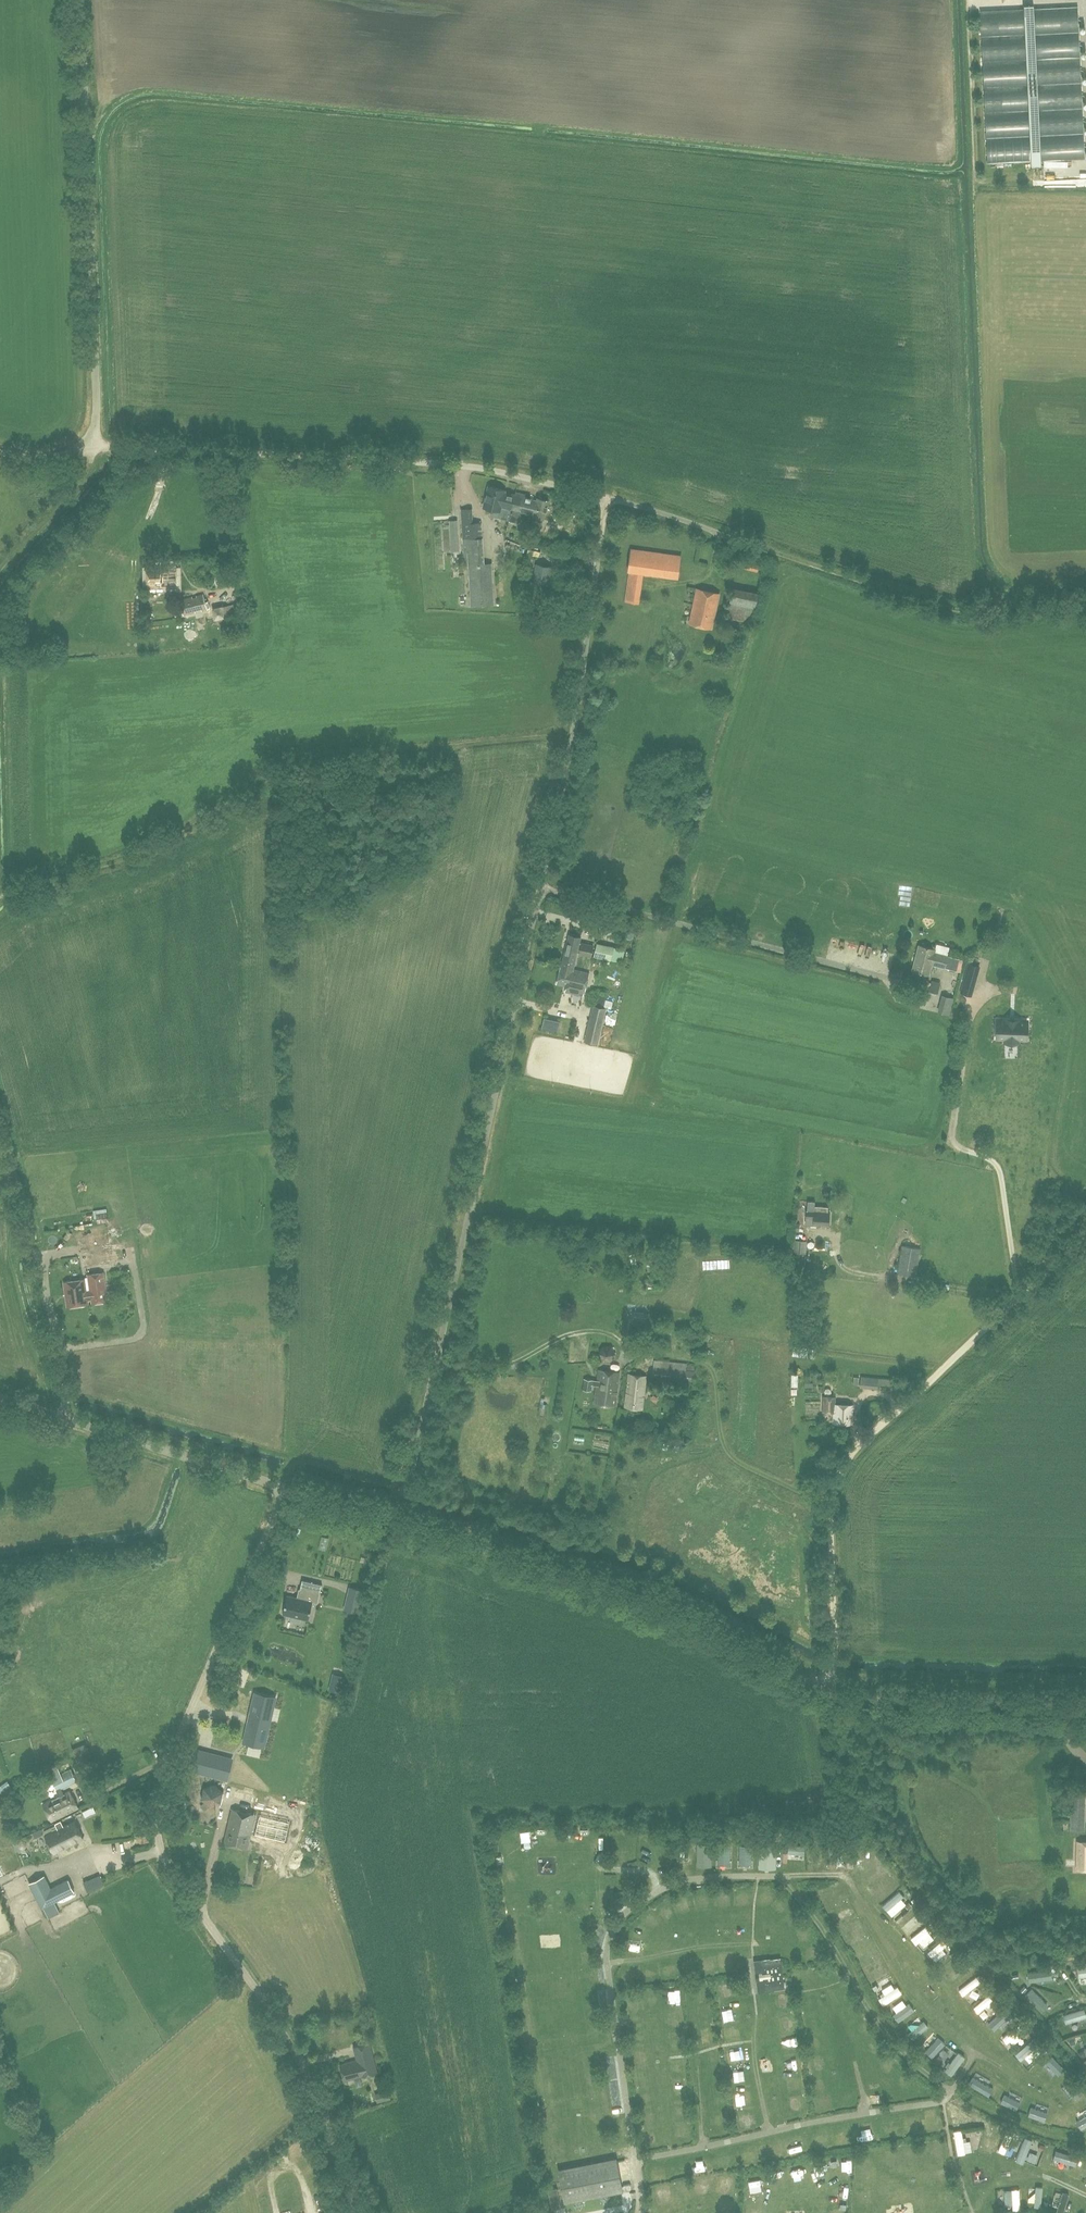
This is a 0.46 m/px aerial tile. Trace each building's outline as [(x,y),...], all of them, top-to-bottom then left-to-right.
[(1085,159),(1084,148),(1077,6),(1034,8),(1034,5),(1024,5),(1024,9),(981,11),(987,152),(988,163),(1031,161),(1031,165),(1041,165),(1041,161),(1085,159)] [(515,495),(504,492),(505,490),(489,486),(484,507),(499,511),(501,506),(511,509),(512,509),(515,495)] [(544,519),(548,501),(537,498),(537,500),(520,496),(521,494),(515,493),(515,495),(512,509),(511,509),(508,520),(519,522),(521,511),(533,514),(533,516),(531,523),(542,526),(544,519)] [(458,510),(460,511),(458,520),(470,523),(472,513),(471,513),(473,503),(461,500),(458,510)] [(461,548),(460,523),(452,523),(453,548),(461,548)] [(462,524),(464,552),(468,552),(471,605),(494,604),(491,563),(484,564),(481,523),(462,524)] [(628,571),(629,571),(625,603),(639,604),(643,573),(678,577),(681,556),(631,549),(628,571)] [(741,558),(739,566),(756,571),(758,563),(741,558)] [(176,564),(146,565),(146,587),(177,586),(176,564)] [(710,627),(718,595),(697,590),(690,623),(710,627)] [(185,598),(188,614),(207,610),(204,594),(185,598)] [(238,615),(236,604),(212,609),(214,620),(238,615)] [(591,956),(593,946),(579,943),(581,938),(569,935),(561,966),(573,969),(577,953),(591,956)] [(937,950),(950,953),(952,945),(939,942),(937,950)] [(597,944),(593,957),(611,961),(614,948),(597,944)] [(959,959),(948,956),(934,953),(935,949),(919,945),(912,971),(928,975),(931,964),(956,970),(959,959)] [(980,966),(969,963),(961,994),(972,997),(980,966)] [(573,969),(561,966),(556,984),(572,988),(571,993),(583,996),(584,991),(585,991),(589,973),(573,969)] [(941,983),(932,981),(929,992),(938,994),(941,983)] [(954,998),(943,995),(939,1011),(949,1014),(954,998)] [(585,1041),(597,1044),(603,1021),(590,1018),(585,1041)] [(1027,1021),(997,1020),(997,1038),(1005,1039),(1005,1042),(1018,1042),(1018,1039),(1026,1039),(1027,1021)] [(814,1211),(807,1211),(806,1221),(795,1220),(794,1238),(807,1239),(808,1235),(805,1235),(806,1225),(829,1226),(830,1212),(828,1212),(828,1207),(814,1206),(814,1211)] [(81,1225),(87,1266),(106,1263),(105,1256),(113,1254),(109,1221),(81,1225)] [(804,1241),(794,1240),(793,1253),(803,1253),(804,1241)] [(920,1249),(902,1245),(897,1274),(915,1277),(920,1249)] [(88,1275),(90,1290),(86,1291),(84,1279),(64,1282),(67,1307),(88,1304),(87,1298),(91,1297),(92,1303),(107,1301),(103,1273),(88,1275)] [(641,1337),(642,1325),(632,1324),(631,1335),(641,1337)] [(616,1354),(611,1346),(603,1346),(598,1353),(602,1361),(611,1361),(616,1354)] [(654,1360),(653,1367),(652,1378),(694,1383),(695,1371),(686,1370),(687,1363),(654,1360)] [(619,1373),(599,1370),(598,1381),(592,1380),(584,1379),(583,1389),(591,1390),(592,1384),(597,1385),(594,1404),(614,1407),(619,1373)] [(646,1376),(629,1374),(625,1407),(642,1409),(646,1376)] [(894,1381),(878,1379),(861,1377),(854,1377),(853,1383),(860,1384),(860,1385),(877,1387),(877,1384),(894,1386),(894,1381)] [(853,1405),(835,1404),(835,1397),(824,1396),(823,1412),(834,1412),(833,1423),(852,1424),(853,1405)] [(7,1581),(8,1595),(23,1593),(21,1578),(15,1578),(15,1580),(7,1581)] [(301,1618),(308,1620),(312,1602),(318,1603),(322,1585),(302,1580),(300,1589),(299,1589),(298,1594),(299,1594),(298,1598),(287,1595),(283,1613),(291,1615),(290,1619),(300,1621),(301,1618)] [(347,1610),(358,1613),(363,1591),(350,1588),(348,1595),(350,1596),(347,1610)] [(265,1740),(275,1697),(256,1693),(246,1735),(265,1740)] [(84,1744),(72,1749),(77,1762),(90,1757),(84,1744)] [(231,1759),(208,1754),(204,1773),(227,1778),(231,1759)] [(78,1808),(70,1791),(63,1794),(60,1789),(76,1781),(70,1769),(61,1774),(58,1767),(49,1772),(52,1778),(51,1779),(60,1796),(43,1804),(51,1821),(78,1808)] [(9,1795),(4,1784),(0,1786),(0,1799),(9,1795)] [(202,1798),(210,1806),(220,1802),(223,1791),(215,1785),(205,1788),(202,1798)] [(1084,1831),(1085,1788),(1071,1787),(1070,1831),(1084,1831)] [(223,1843),(248,1849),(250,1840),(254,1841),(252,1849),(263,1852),(275,1798),(265,1796),(255,1836),(251,1836),(256,1814),(232,1809),(223,1843)] [(58,1829),(45,1836),(54,1853),(83,1838),(75,1821),(64,1826),(61,1821),(55,1824),(58,1829)] [(90,1843),(104,1837),(99,1825),(85,1831),(90,1843)] [(528,1843),(538,1843),(538,1831),(528,1832),(528,1843)] [(558,1844),(559,1832),(548,1832),(548,1844),(558,1844)] [(591,1833),(591,1849),(599,1849),(599,1834),(591,1833)] [(839,1864),(840,1843),(832,1843),(831,1864),(839,1864)] [(858,1870),(866,1870),(867,1843),(858,1843),(858,1870)] [(1078,1843),(1078,1870),(1085,1870),(1085,1843),(1078,1843)] [(796,1864),(797,1845),(789,1844),(788,1864),(796,1864)] [(683,1859),(694,1857),(692,1850),(682,1852),(683,1859)] [(639,1854),(631,1856),(633,1862),(641,1859),(639,1854)] [(42,1908),(74,1892),(68,1880),(51,1888),(44,1876),(29,1883),(42,1908)] [(872,1888),(876,1894),(891,1882),(886,1876),(872,1888)] [(766,1886),(760,1902),(771,1906),(777,1890),(766,1886)] [(734,1907),(731,1888),(719,1890),(722,1909),(734,1907)] [(741,1888),(741,1905),(751,1906),(752,1888),(741,1888)] [(885,1904),(891,1911),(907,1897),(901,1890),(885,1904)] [(701,1893),(703,1910),(714,1908),(711,1892),(701,1893)] [(830,1909),(848,1901),(843,1892),(826,1901),(830,1909)] [(689,1896),(680,1898),(685,1915),(693,1913),(689,1896)] [(577,1909),(566,1910),(567,1926),(578,1925),(577,1909)] [(651,1912),(644,1919),(658,1931),(664,1924),(651,1912)] [(531,1923),(530,1913),(521,1914),(523,1925),(531,1923)] [(919,1924),(926,1924),(926,1916),(918,1916),(919,1924)] [(933,1932),(938,1928),(933,1921),(914,1934),(923,1947),(937,1937),(933,1932)] [(643,1941),(649,1935),(638,1925),(632,1931),(643,1941)] [(809,1927),(794,1934),(800,1945),(815,1938),(809,1927)] [(584,1934),(575,1935),(576,1946),(585,1945),(584,1934)] [(517,1935),(518,1945),(528,1944),(528,1935),(517,1935)] [(935,1946),(941,1952),(950,1945),(944,1938),(935,1946)] [(625,1944),(625,1953),(638,1954),(638,1945),(625,1944)] [(821,1944),(811,1947),(816,1960),(825,1956),(821,1944)] [(863,1955),(867,1964),(881,1956),(876,1948),(863,1955)] [(593,1951),(581,1952),(582,1965),(594,1964),(593,1951)] [(961,1955),(943,1967),(949,1975),(966,1964),(961,1955)] [(775,1988),(784,1987),(780,1958),(760,1961),(765,1990),(775,1988)] [(880,1991),(895,1986),(891,1975),(888,1968),(871,1975),(875,1985),(877,1984),(880,1991)] [(1029,1983),(1051,1980),(1050,1972),(1028,1975),(1029,1983)] [(978,2000),(983,1994),(977,1989),(983,1981),(976,1976),(963,1992),(970,1997),(972,1995),(978,2000)] [(524,1990),(535,1990),(535,1977),(524,1978),(524,1990)] [(740,1981),(741,1997),(750,1996),(748,1980),(740,1981)] [(847,1983),(835,1988),(839,1998),(851,1993),(847,1983)] [(879,1995),(885,2005),(904,1994),(899,1985),(879,1995)] [(599,1986),(588,1987),(588,1995),(600,1994),(599,1986)] [(669,2000),(680,1999),(680,1988),(668,1988),(669,2000)] [(1047,2005),(1032,1989),(1025,1996),(1040,2011),(1047,2005)] [(556,2001),(571,2000),(570,1990),(555,1991),(556,2001)] [(627,1993),(630,2006),(640,2004),(637,1991),(627,1993)] [(708,1993),(699,1996),(702,2004),(710,2002),(708,1993)] [(977,2007),(985,2016),(994,2008),(992,2006),(997,2001),(990,1994),(977,2007)] [(905,1997),(894,2004),(897,2010),(908,2003),(905,1997)] [(860,2001),(848,2005),(852,2017),(864,2013),(860,2001)] [(599,2003),(589,2006),(591,2016),(602,2014),(599,2003)] [(727,2019),(739,2019),(738,2006),(726,2006),(727,2019)] [(528,2019),(538,2018),(538,2008),(528,2009),(528,2019)] [(1063,2015),(1066,2024),(1085,2017),(1084,2009),(1063,2015)] [(999,2030),(1011,2020),(1005,2012),(992,2022),(999,2030)] [(790,2029),(799,2026),(796,2014),(782,2017),(783,2025),(789,2023),(790,2029)] [(865,2036),(874,2032),(870,2020),(861,2024),(865,2036)] [(920,2035),(932,2029),(929,2023),(917,2029),(920,2035)] [(1005,2037),(1011,2045),(1023,2036),(1021,2034),(1027,2029),(1022,2024),(1005,2037)] [(603,2026),(592,2028),(593,2039),(605,2038),(603,2026)] [(743,2026),(726,2027),(727,2038),(744,2037),(743,2026)] [(575,2034),(565,2034),(566,2048),(576,2047),(575,2034)] [(555,2050),(555,2038),(544,2038),(545,2051),(555,2050)] [(944,2038),(929,2052),(935,2058),(950,2045),(944,2038)] [(790,2049),(790,2051),(797,2051),(797,2039),(782,2039),(782,2049),(790,2049)] [(1047,2055),(1035,2041),(1019,2054),(1030,2069),(1047,2055)] [(354,2046),(357,2060),(341,2064),(345,2080),(360,2076),(360,2077),(378,2072),(370,2042),(354,2046)] [(583,2052),(587,2063),(598,2060),(594,2049),(583,2052)] [(746,2049),(729,2052),(731,2064),(748,2061),(746,2049)] [(947,2068),(955,2075),(967,2060),(959,2053),(947,2068)] [(892,2056),(888,2060),(899,2070),(903,2066),(892,2056)] [(787,2057),(787,2066),(801,2065),(801,2057),(787,2057)] [(547,2073),(549,2063),(539,2061),(536,2070),(547,2073)] [(677,2073),(686,2073),(685,2062),(676,2062),(677,2073)] [(584,2070),(586,2083),(602,2081),(600,2068),(584,2070)] [(637,2072),(639,2085),(645,2084),(643,2071),(637,2072)] [(751,2083),(750,2071),(734,2072),(734,2084),(751,2083)] [(803,2076),(792,2077),(793,2092),(804,2091),(803,2076)] [(827,2088),(827,2078),(817,2079),(817,2089),(827,2088)] [(601,2087),(587,2090),(591,2104),(594,2103),(595,2107),(605,2105),(601,2087)] [(387,2090),(374,2094),(377,2104),(390,2101),(387,2090)] [(651,2094),(640,2097),(643,2107),(654,2104),(651,2094)] [(543,2115),(552,2114),(551,2101),(543,2101),(543,2115)] [(806,2101),(790,2105),(792,2113),(798,2112),(799,2115),(809,2113),(806,2101)] [(595,2111),(597,2123),(607,2121),(604,2109),(595,2111)] [(656,2125),(655,2116),(644,2117),(645,2126),(656,2125)] [(751,2117),(741,2119),(744,2131),(754,2129),(751,2117)] [(871,2139),(869,2122),(857,2124),(860,2141),(871,2139)] [(692,2124),(676,2126),(677,2137),(693,2135),(692,2124)] [(965,2128),(956,2129),(959,2155),(968,2154),(965,2128)] [(994,2153),(1000,2133),(987,2129),(982,2149),(994,2153)] [(548,2134),(548,2144),(561,2143),(561,2133),(548,2134)] [(1017,2154),(1018,2135),(1006,2134),(1004,2153),(1017,2154)] [(798,2136),(788,2137),(790,2155),(799,2154),(798,2136)] [(1020,2159),(1028,2161),(1032,2140),(1023,2139),(1020,2159)] [(777,2159),(786,2157),(783,2144),(774,2146),(777,2159)] [(1050,2166),(1057,2149),(1049,2146),(1048,2149),(1042,2146),(1039,2155),(1046,2158),(1043,2164),(1050,2166)] [(939,2162),(949,2160),(946,2148),(936,2151),(939,2162)] [(862,2162),(872,2162),(871,2150),(862,2151),(862,2162)] [(1068,2171),(1076,2172),(1078,2153),(1071,2152),(1068,2171)] [(564,2201),(624,2190),(617,2156),(557,2167),(564,2201)] [(662,2182),(670,2180),(667,2167),(659,2169),(662,2182)] [(950,2178),(952,2173),(945,2170),(946,2169),(942,2168),(940,2175),(950,2178)] [(785,2172),(776,2174),(780,2190),(788,2188),(785,2172)] [(730,2175),(722,2175),(722,2187),(731,2186),(730,2175)] [(699,2178),(701,2189),(713,2187),(711,2177),(699,2178)] [(682,2181),(684,2193),(693,2192),(692,2180),(682,2181)] [(869,2180),(858,2180),(859,2193),(870,2193),(869,2180)] [(851,2182),(841,2181),(841,2195),(851,2195),(851,2182)] [(673,2183),(658,2185),(660,2199),(674,2197),(673,2183)] [(1023,2210),(1022,2187),(1014,2188),(1015,2211),(1023,2210)] [(560,2207),(556,2188),(549,2190),(552,2208),(560,2207)] [(1065,2192),(1060,2207),(1068,2210),(1073,2194),(1065,2192)]
